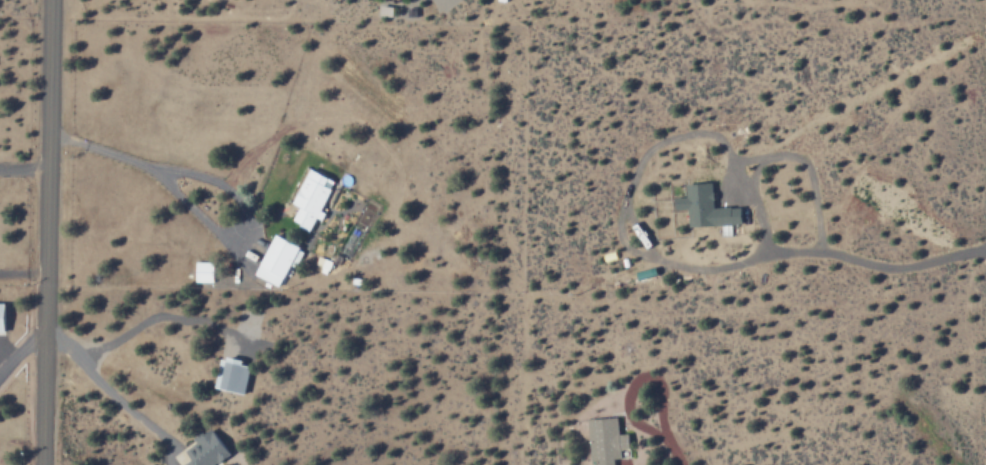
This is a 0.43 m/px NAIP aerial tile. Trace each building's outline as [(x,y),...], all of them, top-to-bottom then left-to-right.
[(323,211),(336,179),(310,168),(295,204),(300,206),(294,222),(314,230),(322,210),(323,211)] [(690,227),(744,224),(743,207),(715,208),(714,183),(687,184),(688,197),(676,197),(677,209),(689,209),(690,227)] [(301,245),(276,234),(257,275),(281,286),(301,245)] [(213,282),(214,262),(196,261),(196,282),(213,282)] [(247,393),(252,367),(245,366),(246,360),(229,357),(227,365),(226,365),(224,377),(218,375),(216,387),(247,393)] [(591,460),(598,460),(598,464),(615,464),(614,459),(622,458),(621,449),(630,449),(630,434),(620,434),(619,417),(589,419),(591,460)] [(213,427),(194,439),(197,443),(186,450),(192,459),(183,464),(220,464),(233,456),(213,427)]
